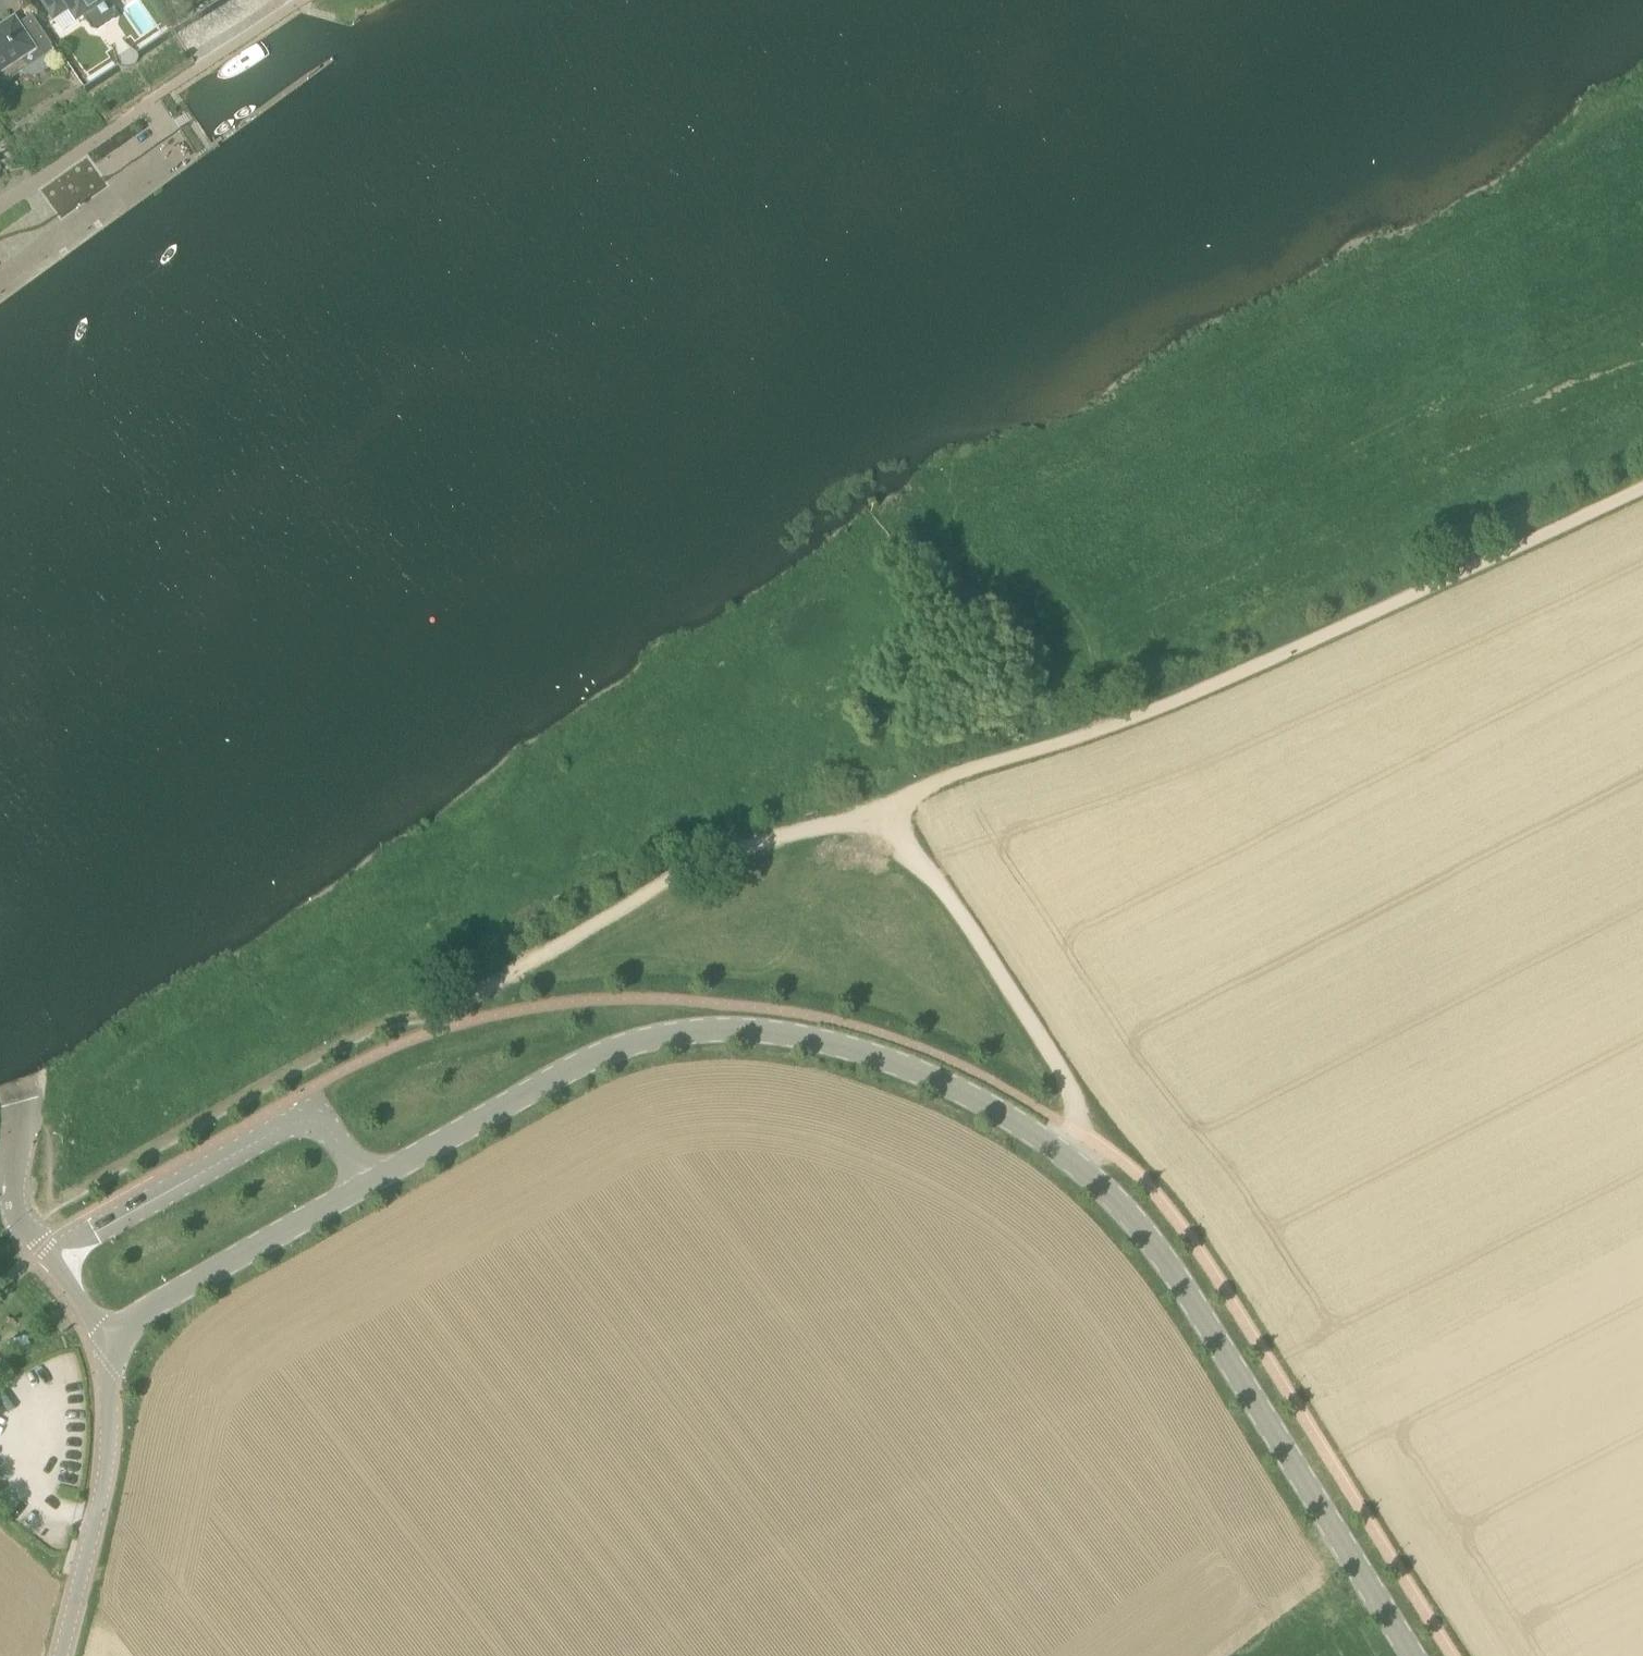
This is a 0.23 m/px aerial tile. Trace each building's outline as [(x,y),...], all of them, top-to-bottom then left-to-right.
[(41,2),(55,21),(67,13),(76,26),(84,20),(91,31),(99,32),(116,20),(117,15),(108,2),(112,0),(40,0),(41,2)] [(10,82),(24,72),(26,62),(24,59),(49,42),(31,17),(18,26),(14,20),(0,29),(0,80),(10,82)]
